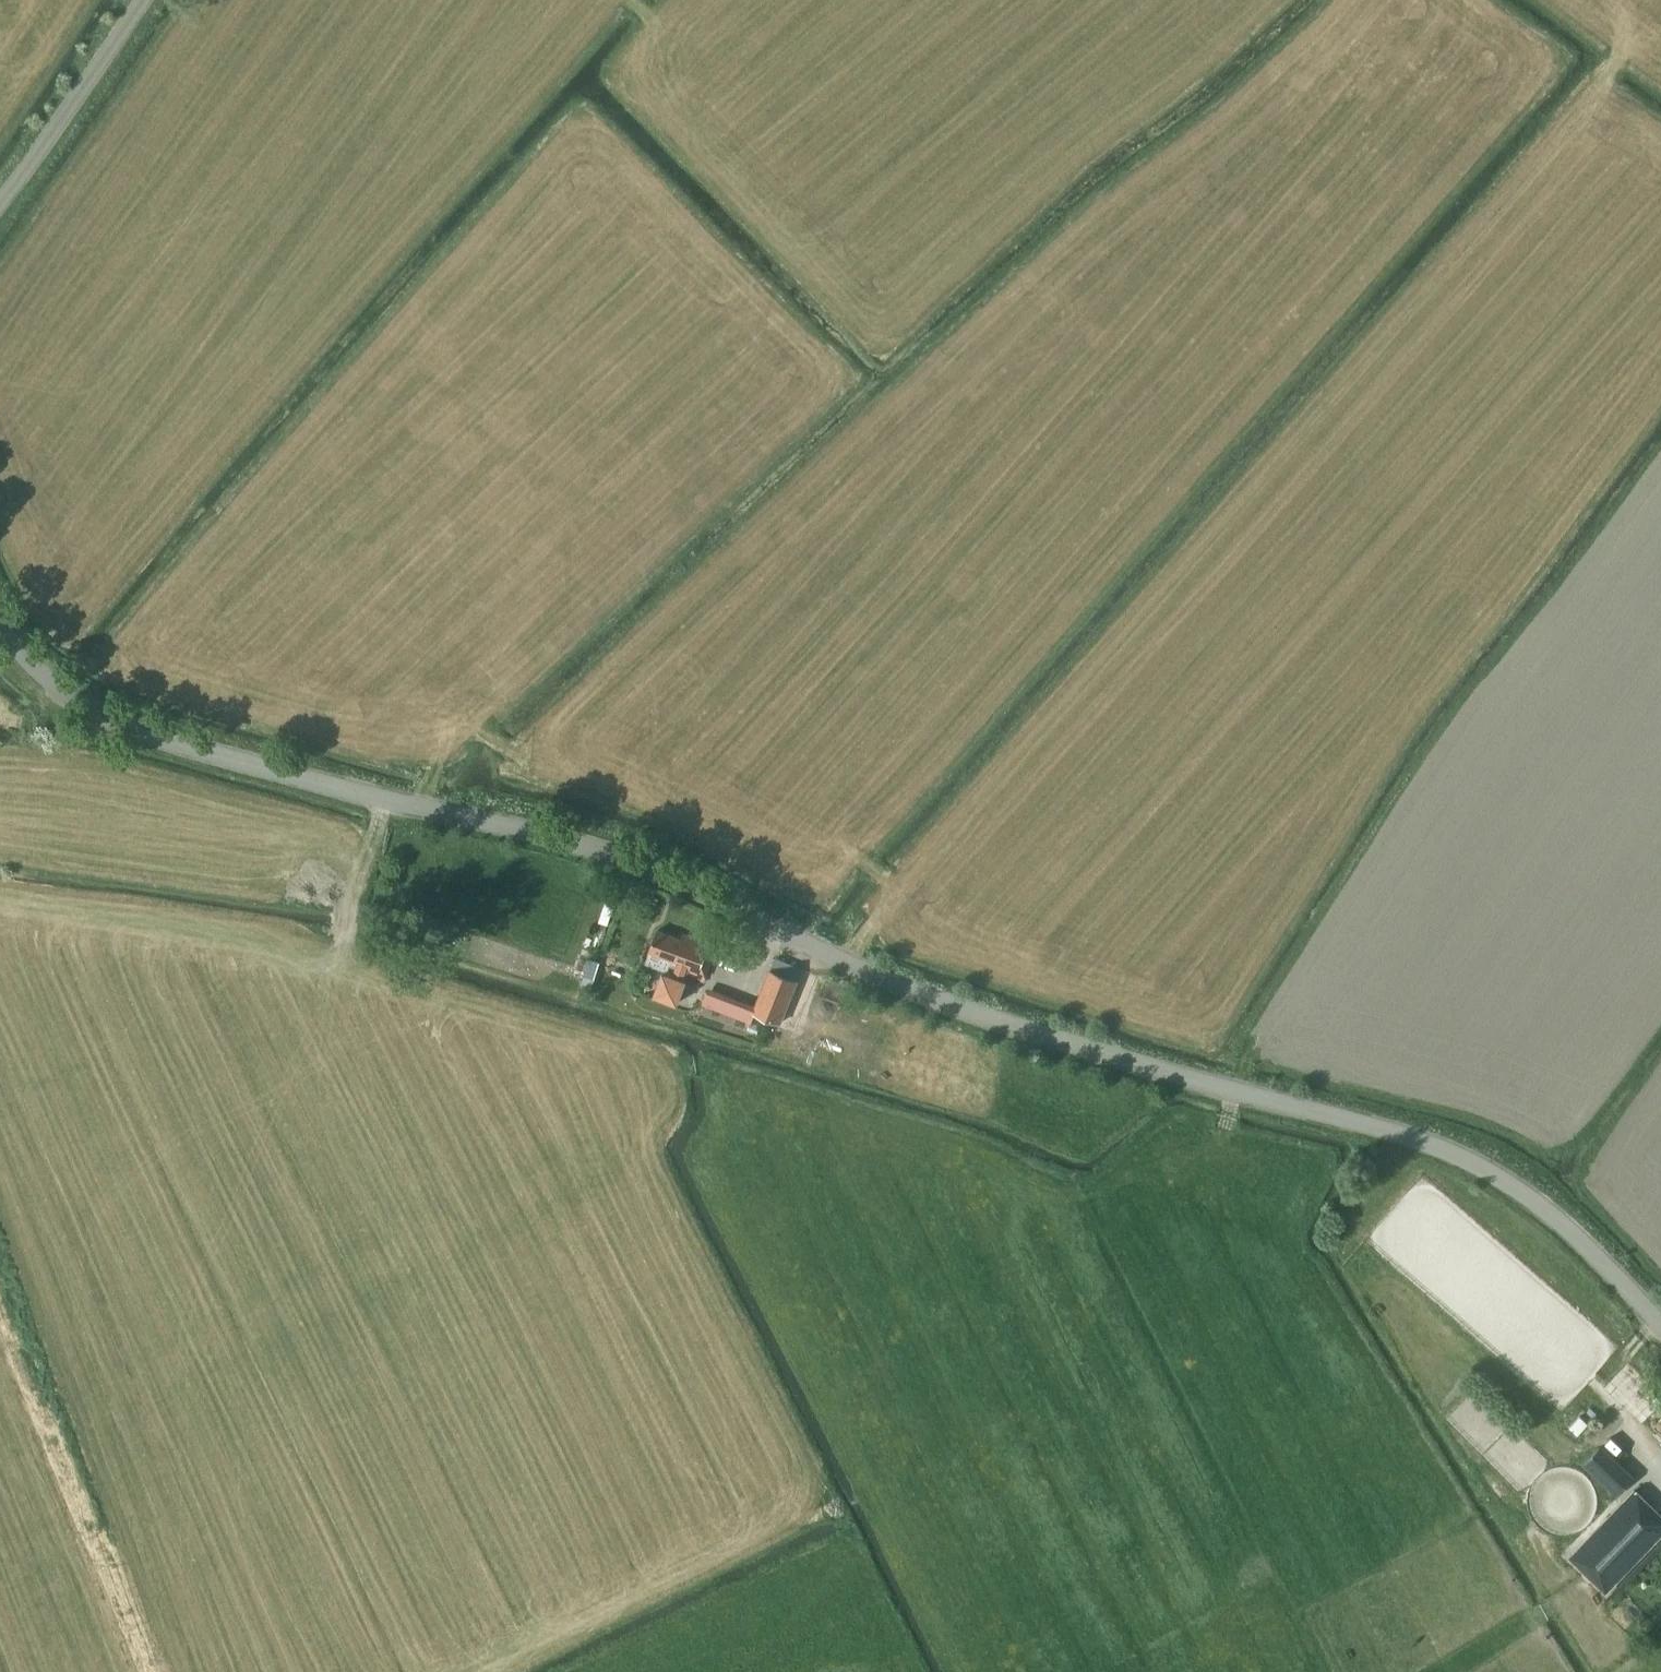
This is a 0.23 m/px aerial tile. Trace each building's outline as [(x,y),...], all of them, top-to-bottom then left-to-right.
[(685,970),(704,977),(716,946),(682,933),(681,938),(657,930),(649,952),(650,952),(646,962),(665,969),(664,971),(663,970),(654,993),(677,1002),(686,979),(682,978),(685,970)] [(598,961),(590,958),(589,959),(586,969),(581,983),(589,986),(598,961)] [(769,970),(753,1012),(780,1023),(797,981),(769,970)] [(1569,1426),(1577,1434),(1588,1423),(1580,1415),(1569,1426)] [(1569,1556),(1606,1592),(1660,1534),(1660,1514),(1635,1488),(1569,1556)]
